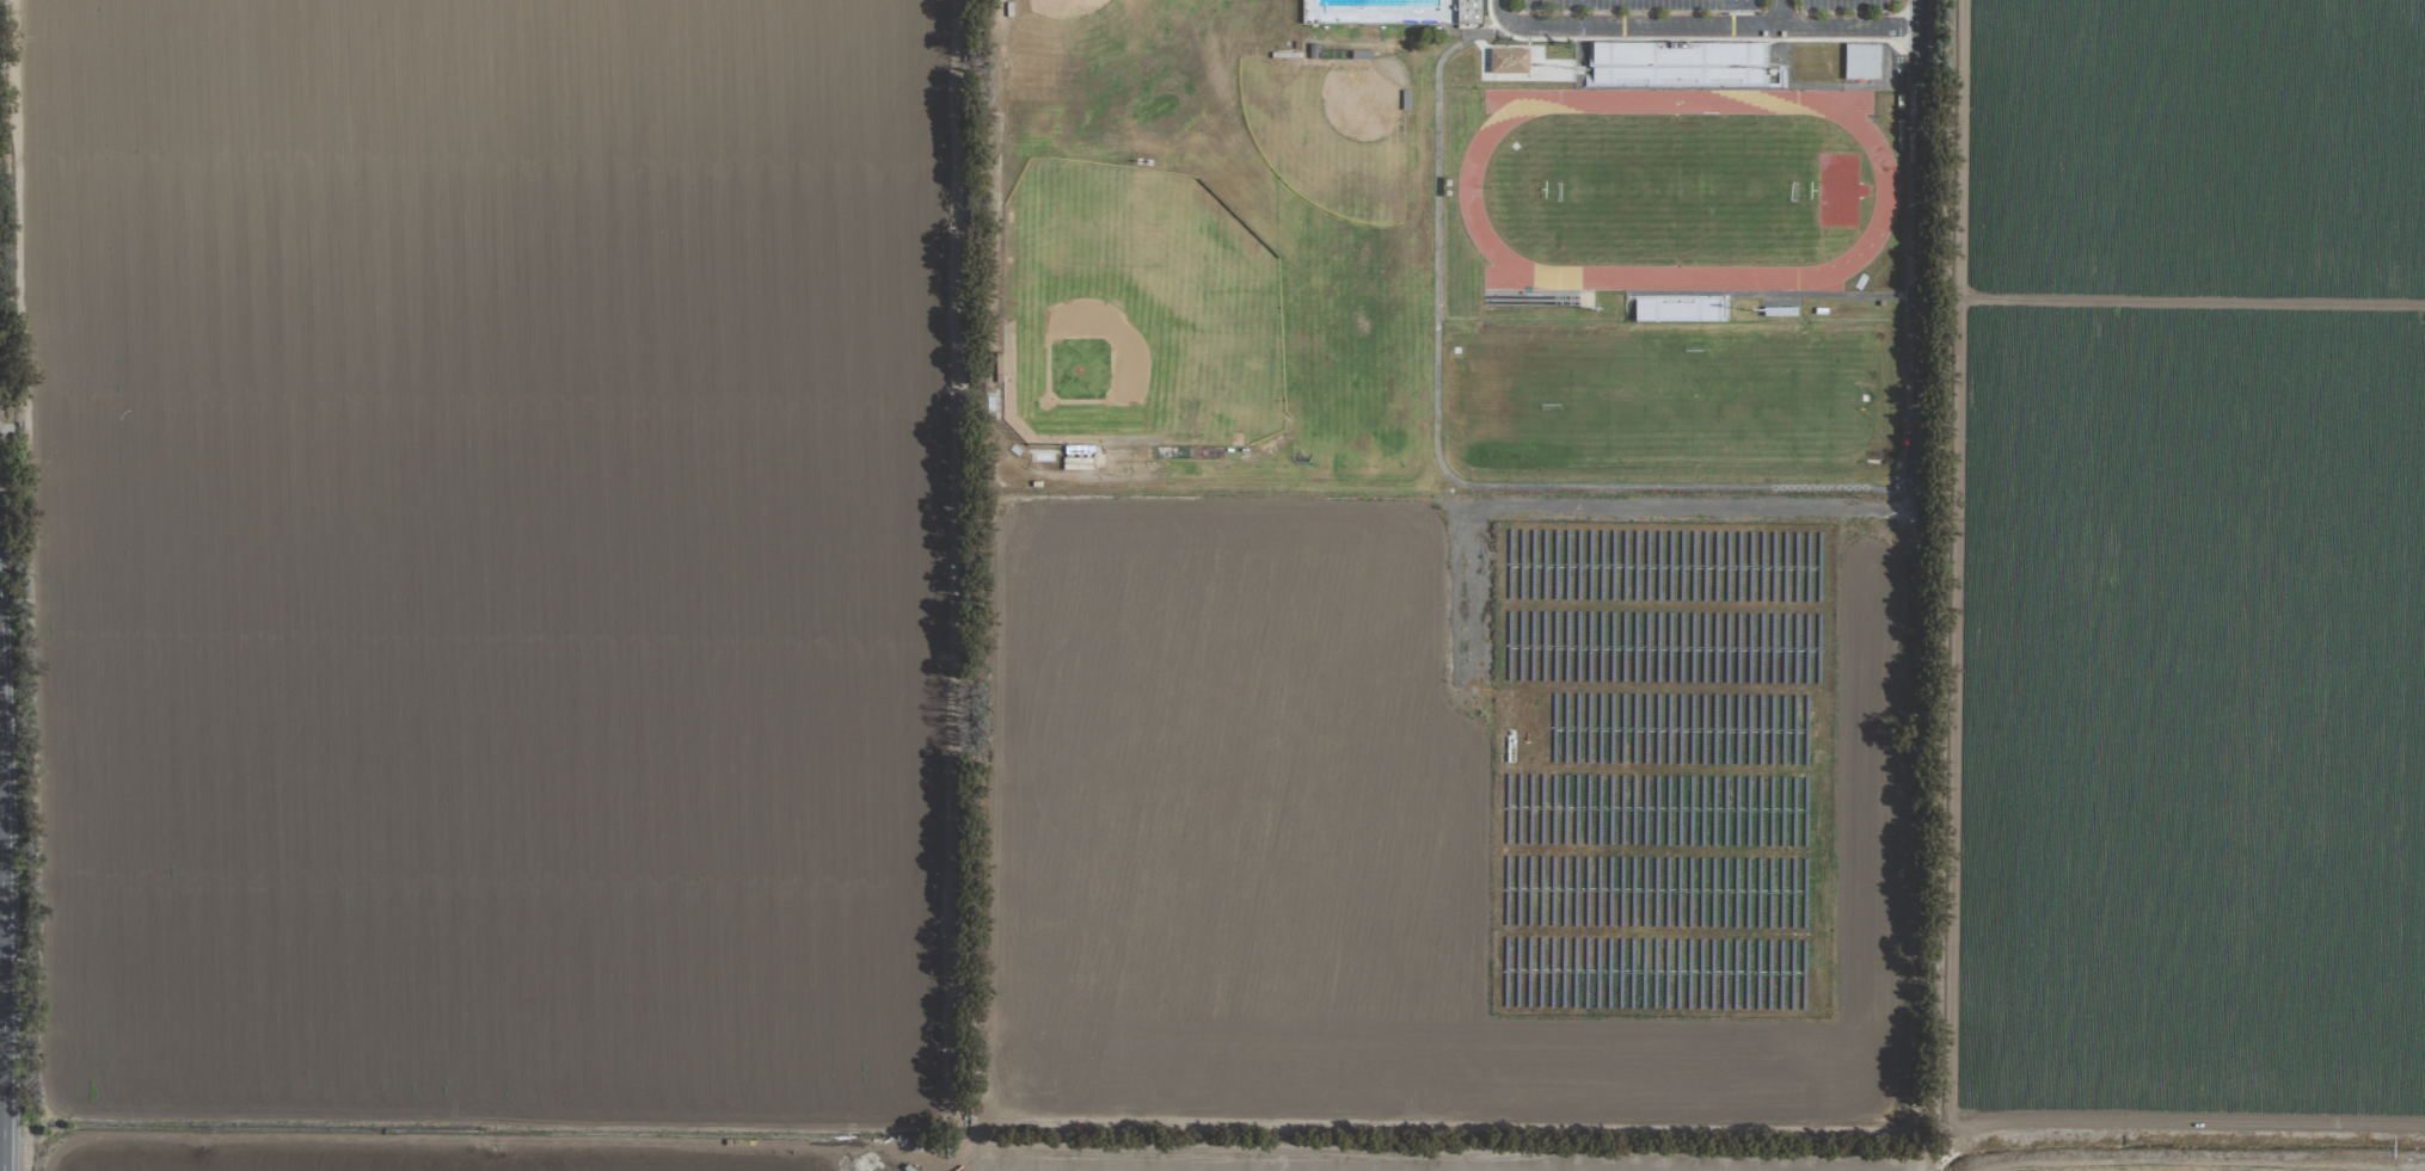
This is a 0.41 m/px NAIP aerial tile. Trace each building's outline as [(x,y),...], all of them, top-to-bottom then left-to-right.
[(1482,29),(1483,0),(1457,0),(1456,29),(1482,29)] [(1584,76),(1584,86),(1781,87),(1781,82),(1785,82),(1785,66),(1778,66),(1778,84),(1768,84),(1768,78),(1764,78),(1764,68),(1768,68),(1768,47),(1764,47),(1764,43),(1592,43),(1592,45),(1588,45),(1588,68),(1591,68),(1591,76),(1584,76)] [(1844,80),(1879,80),(1880,44),(1844,44),(1844,80)] [(1529,49),(1529,74),(1490,74),(1490,49),(1529,49)] [(1829,226),(1828,201),(1819,201),(1819,226),(1829,226)] [(1797,308),(1765,307),(1765,316),(1797,317),(1797,308)]
